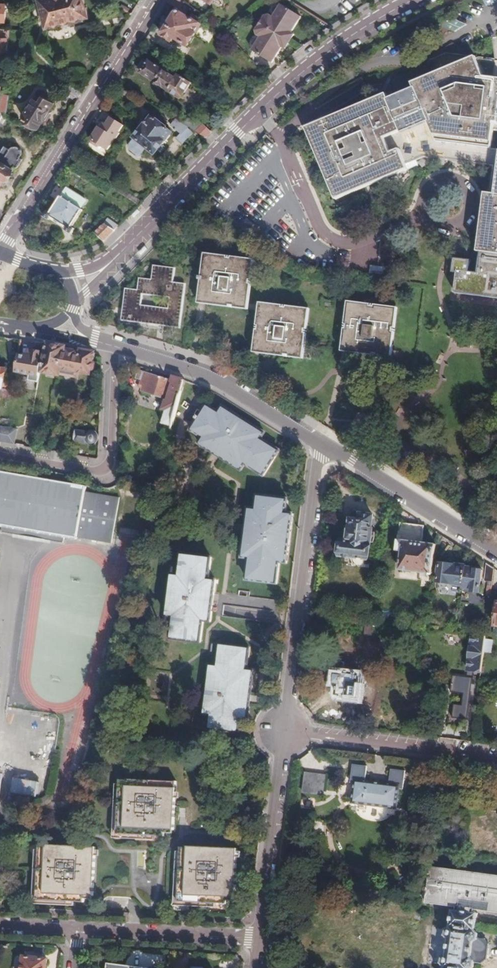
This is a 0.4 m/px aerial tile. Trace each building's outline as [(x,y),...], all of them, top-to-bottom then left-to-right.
[(49,27),(70,21),(71,26),(85,22),(83,17),(89,16),(85,0),(41,0),(49,27)] [(170,3),(181,10),(186,3),(181,0),(171,0),(170,3)] [(261,38),(256,47),(276,59),(283,49),(286,51),(296,35),(294,34),(304,18),(283,5),(274,18),(271,17),(266,17),(257,31),(259,37),(261,38)] [(175,18),(164,36),(174,42),(177,38),(190,46),(201,29),(190,21),(187,26),(175,18)] [(276,59),(256,47),(254,51),(274,63),(276,59)] [(364,105),(308,128),(337,197),(431,157),(494,165),(490,196),(486,195),(479,251),(483,251),(480,272),(496,274),(496,62),(446,55),(430,62),(435,76),(364,105)] [(180,97),(190,81),(180,74),(179,75),(158,61),(155,65),(149,61),(146,65),(143,63),(139,68),(143,71),(142,72),(180,97)] [(81,99),(85,92),(73,84),(69,92),(72,94),(81,99)] [(68,101),(72,94),(69,92),(60,87),(56,94),(68,101)] [(37,98),(26,117),(40,126),(46,118),(48,119),(53,111),(51,110),(55,102),(46,96),(43,101),(37,98)] [(102,122),(92,138),(111,150),(128,121),(114,113),(107,125),(102,122)] [(169,122),(158,113),(155,117),(154,117),(131,144),(131,149),(138,154),(144,152),(148,147),(157,153),(174,132),(166,126),(169,122)] [(205,136),(208,138),(214,132),(205,123),(193,116),(187,125),(197,131),(205,136)] [(177,119),(172,125),(182,133),(178,138),(184,143),(192,132),(186,127),(177,119)] [(7,176),(10,177),(17,164),(20,166),(26,157),(23,156),(24,154),(24,153),(24,151),(23,148),(22,146),(20,145),(19,145),(17,144),(14,145),(13,146),(11,148),(6,145),(0,154),(0,188),(7,176)] [(88,199),(69,187),(64,196),(53,212),(50,211),(47,216),(52,219),(54,216),(71,226),(69,230),(74,233),(77,228),(74,226),(85,209),(83,208),(88,199)] [(142,200),(121,187),(118,191),(140,204),(142,200)] [(96,234),(97,235),(105,243),(119,227),(110,219),(96,234)] [(246,305),(250,264),(207,259),(202,300),(246,305)] [(126,288),(121,320),(178,328),(180,329),(186,285),(174,283),(177,269),(153,266),(151,279),(139,278),(137,290),(126,288)] [(389,353),(393,311),(351,306),(346,349),(389,353)] [(302,355),(306,314),(262,309),(257,351),(302,355)] [(49,373),(50,377),(55,378),(58,375),(61,376),(63,375),(78,377),(79,372),(92,374),(93,371),(95,371),(96,370),(97,365),(96,364),(94,363),(95,353),(82,351),(82,353),(74,352),(66,351),(67,348),(49,345),(47,359),(41,357),(40,364),(42,364),(41,372),(42,372),(44,371),(45,373),(49,373)] [(27,359),(19,358),(17,373),(17,376),(30,378),(31,373),(41,374),(41,372),(42,364),(40,364),(41,357),(41,355),(29,353),(27,359)] [(172,428),(185,382),(180,380),(174,378),(173,383),(144,374),(139,372),(137,379),(142,381),(140,388),(144,389),(143,392),(168,400),(167,403),(166,402),(163,412),(167,413),(163,426),(172,428)] [(3,390),(2,397),(11,398),(12,391),(9,391),(5,390),(3,390)] [(221,413),(209,405),(192,431),(204,439),(201,445),(242,471),(246,465),(264,476),(280,450),(263,439),(266,434),(225,407),(221,413)] [(15,445),(17,429),(0,426),(0,443),(15,445)] [(89,432),(76,431),(76,441),(76,442),(90,442),(92,443),(94,443),(95,443),(98,442),(99,440),(100,438),(100,436),(99,433),(98,432),(96,431),(94,430),(93,430),(91,431),(89,432)] [(0,472),(0,524),(111,544),(119,498),(85,492),(86,487),(0,472)] [(289,496),(260,492),(257,513),(250,512),(245,561),(251,562),(249,582),(278,586),(281,566),(288,566),(294,517),(287,516),(289,496)] [(372,529),(374,516),(362,514),(360,521),(352,520),(350,528),(350,533),(345,533),(344,541),(343,541),(341,555),(367,558),(369,546),(371,546),(371,543),(374,543),(377,537),(376,532),(373,532),(373,529),(372,529)] [(432,582),(437,546),(423,544),(425,526),(421,526),(417,525),(393,523),(390,550),(403,551),(402,565),(401,570),(422,572),(421,578),(424,581),(432,582)] [(65,536),(3,525),(1,532),(64,543),(65,536)] [(214,558),(185,554),(182,575),(175,574),(169,615),(176,616),(173,638),(203,642),(206,621),(212,622),(217,580),(212,579),(214,558)] [(466,569),(466,568),(450,565),(449,564),(445,563),(444,564),(441,564),(439,582),(455,584),(455,586),(463,587),(466,569)] [(494,583),(496,569),(492,566),(488,564),(485,582),(494,583)] [(483,571),(466,569),(463,587),(463,588),(473,589),(473,593),(480,594),(482,582),(483,571)] [(469,673),(482,674),(483,669),(485,652),(487,638),(473,636),(469,673)] [(494,639),(487,638),(485,652),(493,653),(494,639)] [(251,648),(221,644),(218,665),(212,664),(205,713),(211,713),(209,726),(240,731),(242,718),(250,719),(256,670),(248,669),(251,648)] [(343,662),(337,661),(335,663),(333,678),(332,685),(337,686),(336,691),(335,695),(337,696),(337,699),(347,700),(348,698),(359,700),(361,684),(360,684),(361,674),(344,671),(345,664),(343,662)] [(458,693),(454,718),(469,720),(474,679),(456,677),(454,692),(458,693)] [(370,767),(355,765),(353,783),(357,784),(355,803),(400,809),(402,790),(406,790),(408,772),(394,770),(392,785),(368,782),(370,767)] [(303,793),(325,795),(327,774),(305,771),(303,793)] [(129,779),(121,779),(118,834),(166,836),(167,829),(176,830),(178,780),(129,778),(129,779)] [(46,846),(40,846),(37,900),(85,903),(85,897),(86,895),(94,895),(96,847),(46,844),(46,846)] [(237,849),(189,846),(189,848),(183,847),(180,899),(227,902),(227,898),(235,898),(237,849)] [(432,869),(432,867),(429,867),(427,882),(430,883),(430,888),(427,887),(426,891),(429,892),(428,903),(458,906),(457,912),(453,911),(451,928),(446,931),(438,929),(434,963),(442,964),(445,967),(474,967),(475,963),(483,964),(488,961),(490,947),(486,941),(479,940),(479,934),(476,930),(478,914),(475,914),(476,909),(496,912),(496,877),(432,869)] [(48,960),(25,957),(23,967),(47,967),(48,960)]
